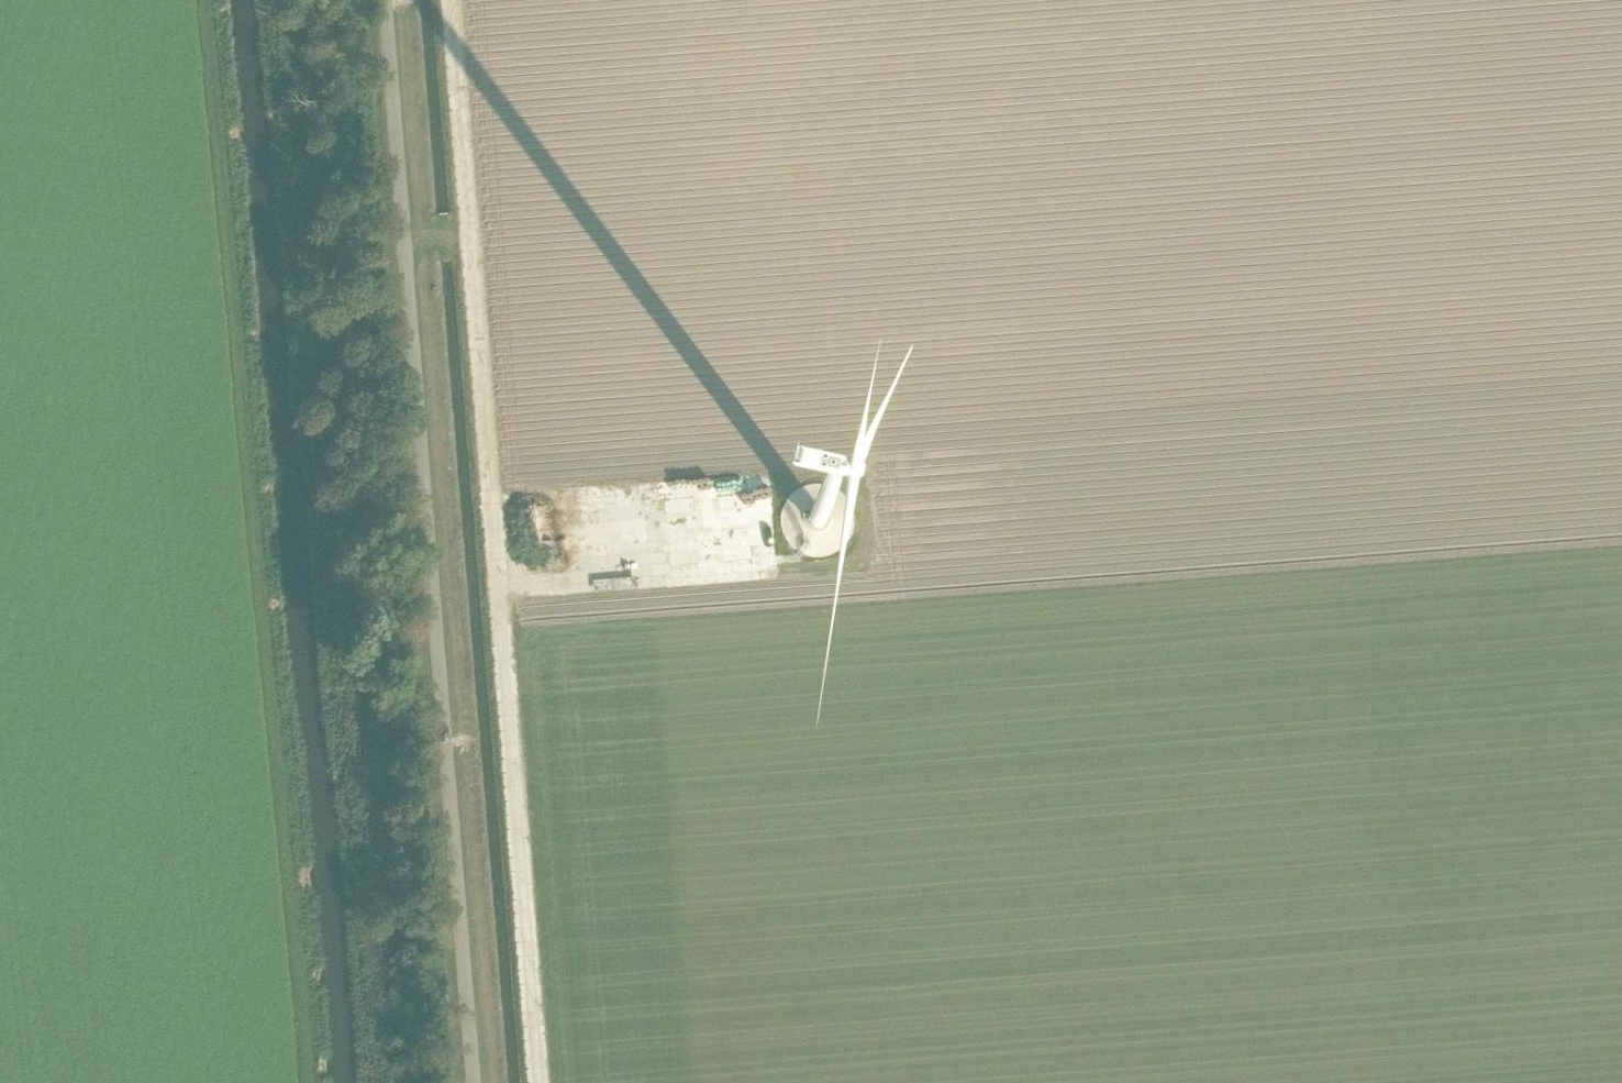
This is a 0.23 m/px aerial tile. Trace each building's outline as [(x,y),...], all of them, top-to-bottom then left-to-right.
[(817,529),(818,529),(819,529),(820,528),(821,528),(822,528),(823,527),(824,527),(824,526),(825,526),(826,525),(827,524),(827,523),(828,523),(828,522),(829,521),(829,520),(829,519),(830,518),(830,517),(830,516),(829,515),(829,514),(829,513),(828,512),(828,511),(827,510),(827,509),(826,508),(825,507),(824,507),(824,506),(823,506),(822,505),(821,505),(820,505),(819,505),(818,505),(817,505),(816,505),(815,505),(814,505),(813,506),(812,506),(811,507),(810,507),(809,508),(808,509),(808,510),(807,511),(807,512),(806,513),(806,514),(806,515),(806,516),(806,517),(806,518),(806,519),(806,520),(806,521),(807,522),(807,523),(808,524),(809,525),(810,526),(811,526),(812,527),(813,528),(814,528),(815,528),(816,528),(817,529)]
